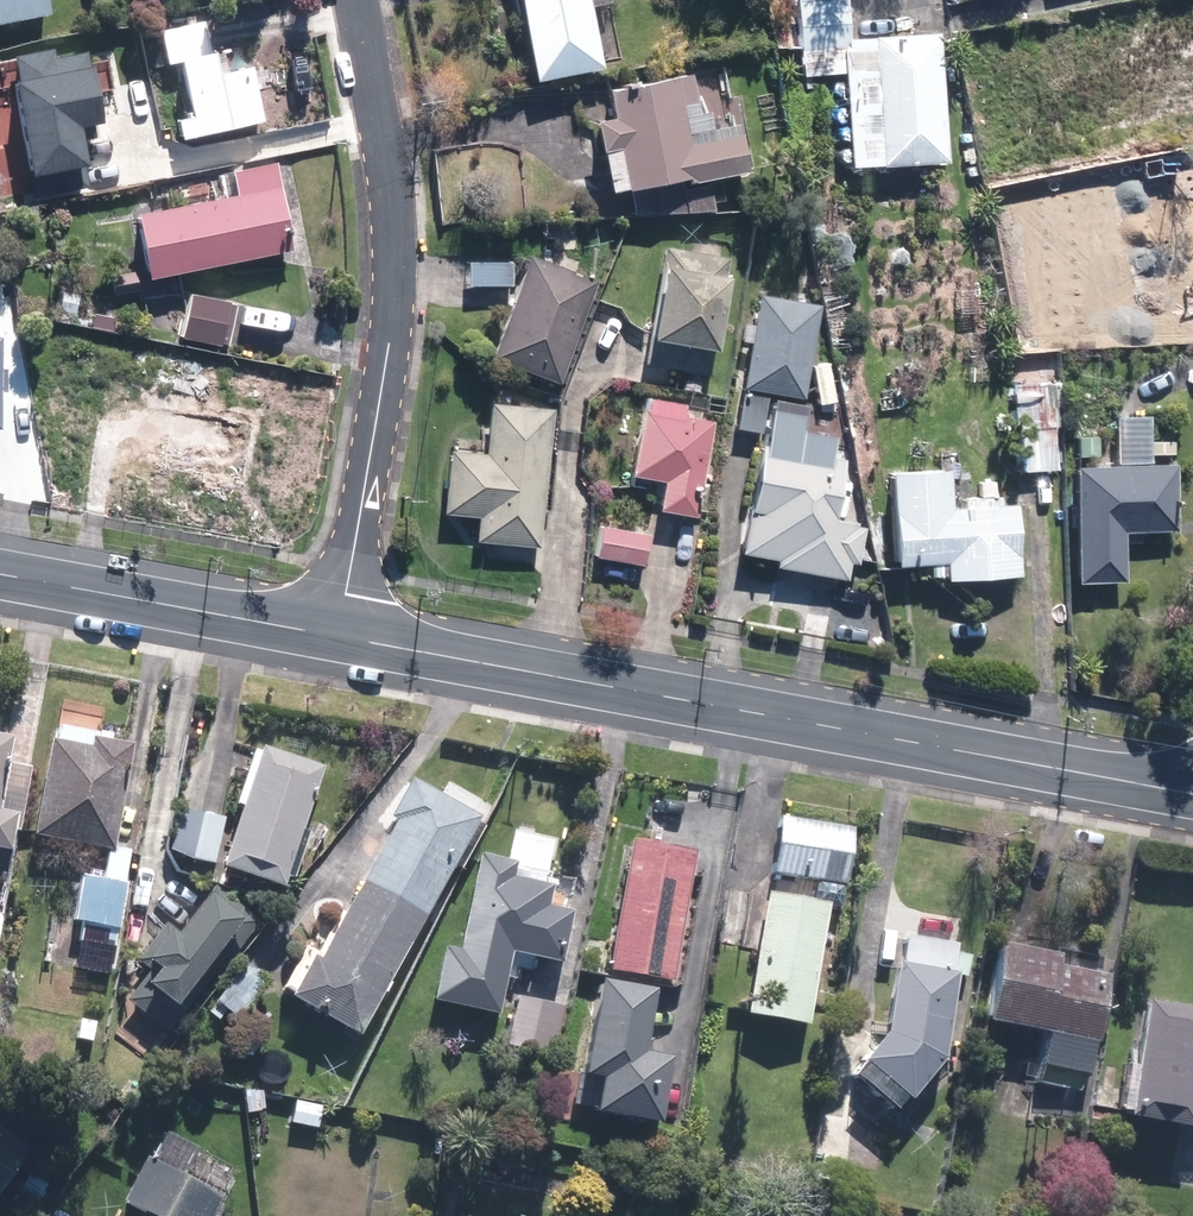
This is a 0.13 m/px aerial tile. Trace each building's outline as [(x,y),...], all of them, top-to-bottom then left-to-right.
[(47,16),(44,0),(0,0),(0,26),(47,16)] [(97,10),(140,1),(139,0),(95,0),(97,10)] [(537,80),(604,68),(592,5),(611,2),(610,0),(523,0),(537,80)] [(807,74),(846,72),(851,168),(949,163),(941,33),(854,38),(852,0),(803,0),(807,74)] [(1190,84),(1184,74),(1192,69),(1192,2),(1093,54),(1127,117),(1190,84)] [(185,121),(189,139),(269,121),(257,66),(233,72),(229,52),(216,55),(208,22),(165,31),(172,65),(188,62),(201,117),(185,121)] [(5,55),(32,190),(88,179),(76,124),(97,119),(83,48),(55,54),(53,46),(5,55)] [(621,118),(605,120),(618,191),(634,188),(639,215),(720,212),(714,180),(755,172),(745,124),(717,130),(713,109),(704,111),(697,73),(615,88),(621,118)] [(1155,296),(1192,289),(1192,159),(1133,172),(1134,176),(1117,179),(1124,216),(1139,213),(1155,296)] [(143,214),(156,277),(296,249),(278,162),(225,172),(230,197),(143,214)] [(650,363),(712,374),(717,350),(724,351),(736,278),(729,277),(733,258),(671,248),(650,363)] [(498,359),(564,383),(600,281),(534,257),(498,359)] [(472,263),(472,285),(515,285),(515,263),(472,263)] [(115,274),(118,295),(143,291),(140,270),(115,274)] [(727,410),(760,416),(767,375),(798,381),(815,288),(752,277),(727,410)] [(61,322),(78,325),(84,294),(65,291),(61,322)] [(187,338),(222,346),(223,343),(230,345),(240,305),(197,295),(187,338)] [(1033,301),(1036,344),(1075,341),(1072,299),(1033,301)] [(95,328),(117,332),(119,318),(97,314),(95,328)] [(193,371),(208,374),(210,359),(196,357),(193,371)] [(818,365),(823,404),(840,402),(835,363),(818,365)] [(1003,387),(1008,473),(1049,470),(1046,430),(1053,429),(1050,384),(1003,387)] [(742,548),(850,568),(860,517),(834,512),(844,459),(829,456),(833,432),(801,426),(807,397),(771,391),(742,548)] [(666,511),(699,516),(718,422),(689,416),(690,406),(656,400),(641,475),(672,482),(666,511)] [(482,539),(543,546),(558,409),(497,402),(491,455),(457,451),(449,512),(484,516),(482,539)] [(210,484),(243,491),(245,486),(256,488),(267,422),(181,405),(168,471),(210,479),(210,484)] [(1078,469),(1081,584),(1127,583),(1126,533),(1179,532),(1177,467),(1157,468),(1156,417),(1122,417),(1124,468),(1078,469)] [(1068,439),(1067,458),(1088,457),(1088,439),(1068,439)] [(947,562),(948,580),(1024,574),(1019,504),(994,506),(993,498),(966,500),(967,507),(950,507),(947,469),(889,473),(895,566),(947,562)] [(603,557),(647,566),(652,537),(609,529),(603,557)] [(83,971),(107,976),(109,966),(113,967),(119,930),(122,930),(136,854),(118,851),(136,748),(117,745),(118,736),(105,734),(105,737),(64,730),(62,745),(58,744),(42,838),(115,851),(110,883),(88,879),(81,923),(88,924),(81,966),(84,966),(83,971)] [(15,851),(19,832),(24,833),(35,770),(10,765),(15,740),(0,737),(0,848),(15,851)] [(229,871),(290,891),(330,770),(269,749),(267,755),(262,753),(244,807),(250,809),(229,871)] [(404,824),(371,884),(433,918),(487,822),(417,782),(397,820),(404,824)] [(197,879),(213,883),(229,820),(208,815),(196,861),(201,862),(197,879)] [(778,875),(850,886),(858,829),(786,818),(778,875)] [(614,974),(677,986),(702,854),(639,842),(614,974)] [(440,1003),(504,1018),(515,968),(533,972),(536,959),(566,966),(578,914),(572,913),(575,895),(553,890),(555,877),(526,871),(523,882),(482,873),(465,953),(452,950),(440,1003)] [(433,918),(371,884),(353,915),(346,911),(323,953),(312,947),(288,989),(301,997),(298,1001),(365,1038),(433,918)] [(132,1003),(173,1036),(264,922),(220,887),(184,934),(172,925),(141,963),(155,974),(132,1003)] [(724,944),(752,949),(761,894),(734,889),(724,944)] [(6,906),(9,891),(0,890),(0,905),(6,906)] [(753,1017),(813,1027),(835,904),(775,893),(753,1017)] [(836,1082),(875,1118),(887,1104),(890,1106),(924,1068),(941,977),(939,976),(944,949),(895,939),(889,966),(883,965),(869,1037),(844,1065),(848,1069),(836,1082)] [(1049,1027),(1038,1081),(1078,1087),(1089,1074),(1106,975),(1056,967),(1058,953),(1000,944),(989,1015),(1049,1027)] [(213,1014),(223,1022),(231,1010),(245,1021),(273,982),(249,964),(213,1014)] [(1186,1126),(1187,1121),(1192,1122),(1192,1005),(1149,997),(1137,1063),(1124,1061),(1116,1106),(1125,1108),(1124,1115),(1186,1126)] [(511,1049),(556,1058),(567,1009),(522,1000),(511,1049)] [(580,1008),(566,1070),(639,1086),(648,1043),(620,1036),(624,1017),(580,1008)] [(967,1036),(982,1039),(985,1019),(970,1017),(967,1036)] [(79,1039),(97,1042),(100,1023),(82,1020),(79,1039)] [(249,1090),(265,1092),(267,1077),(252,1075),(249,1090)] [(250,1094),(251,1113),(268,1112),(266,1093),(250,1094)] [(295,1124),(322,1130),(327,1108),(299,1102),(295,1124)] [(36,1151),(26,1144),(35,1132),(0,1107),(0,1203),(36,1151)] [(1088,1124),(1104,1127),(1107,1113),(1091,1110),(1088,1124)] [(227,1200),(154,1160),(130,1204),(151,1215),(219,1215),(227,1200)] [(22,1192),(40,1203),(52,1187),(35,1174),(22,1192)]
